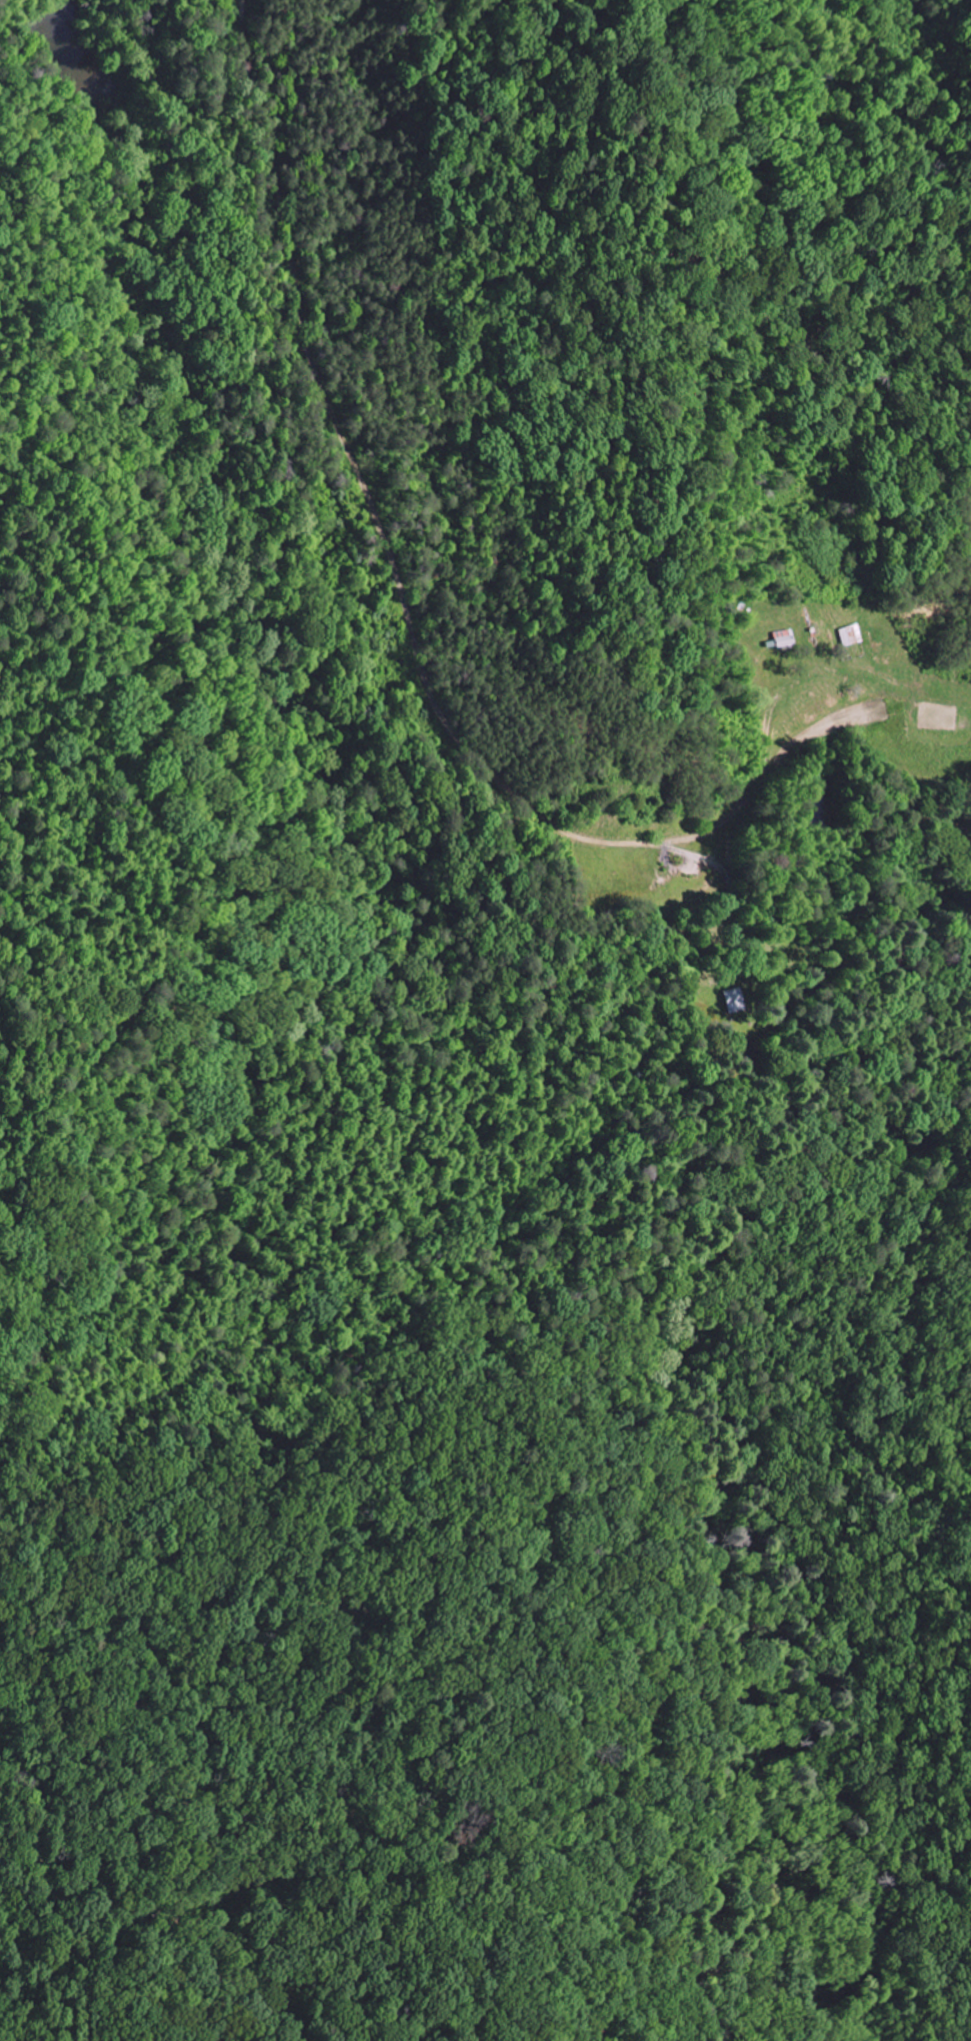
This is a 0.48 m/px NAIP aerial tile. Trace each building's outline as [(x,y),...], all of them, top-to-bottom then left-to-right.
[(777,647),(791,645),(789,631),(774,634),(777,647)] [(746,1010),(743,990),(728,992),(730,1012),(746,1010)]
